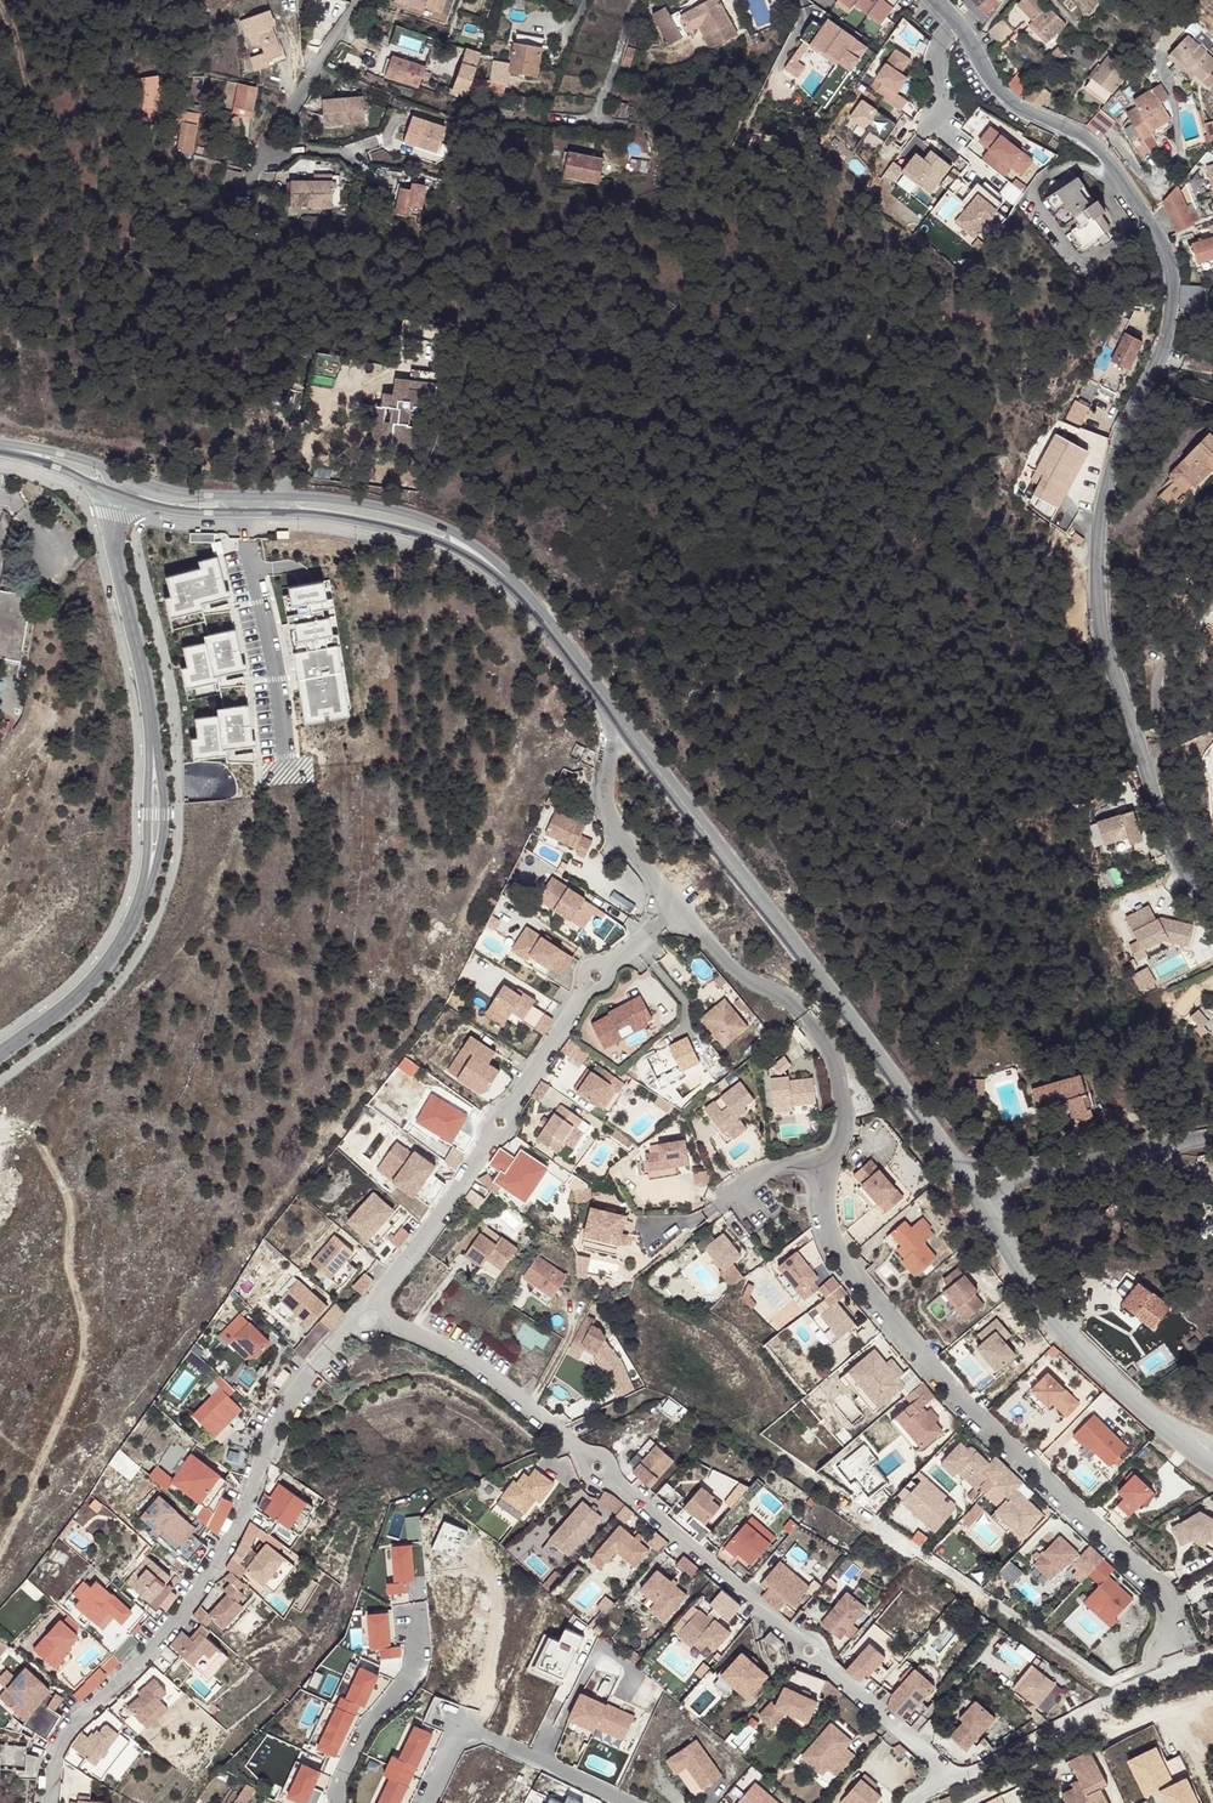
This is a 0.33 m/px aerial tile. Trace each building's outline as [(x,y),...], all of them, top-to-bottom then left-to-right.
[(446,0),(429,0),(426,9),(442,14),(446,0)] [(442,14),(449,16),(454,0),(446,0),(442,14)] [(698,27),(702,25),(708,35),(704,37),(711,50),(738,35),(719,0),(692,0),(690,1),(695,10),(688,13),(686,14),(684,15),(683,16),(683,17),(682,18),(682,19),(682,20),(682,22),(682,24),(683,26),(687,32),(698,27)] [(879,24),(897,0),(833,0),(832,1),(845,11),(851,3),(879,24)] [(984,24),(996,9),(1002,1),(1003,0),(963,0),(963,3),(984,24)] [(1040,0),(1023,0),(1018,5),(1034,21),(1031,24),(1050,42),(1067,24),(1048,6),(1047,7),(1040,0)] [(682,19),(673,24),(664,7),(651,14),(666,44),(687,32),(683,26),(682,24),(682,22),(682,20),(682,19)] [(263,30),(271,27),(275,26),(269,10),(240,21),(246,37),(250,36),(253,46),(260,43),(264,53),(251,58),(256,71),(286,60),(281,47),(279,48),(275,37),(267,40),(263,30)] [(988,32),(994,39),(1008,26),(1003,20),(988,32)] [(385,29),(373,25),(372,31),(383,35),(385,29)] [(702,25),(698,27),(704,37),(708,35),(702,25)] [(1008,26),(994,39),(1000,45),(1014,33),(1008,26)] [(275,37),(271,27),(263,30),(267,40),(275,37)] [(1164,34),(1152,28),(1147,38),(1159,44),(1164,34)] [(516,35),(514,44),(542,49),(544,39),(516,35)] [(1212,73),(1212,58),(1190,35),(1170,55),(1179,64),(1182,61),(1196,75),(1203,82),(1212,73)] [(446,43),(445,42),(435,39),(431,49),(443,53),(446,43)] [(542,49),(514,44),(510,72),(538,76),(542,49)] [(906,97),(895,92),(912,57),(889,46),(867,92),(901,108),(906,97)] [(1065,51),(1059,46),(1050,58),(1056,63),(1065,51)] [(1097,60),(1078,46),(1071,56),(1090,70),(1097,60)] [(629,48),(627,54),(634,56),(636,50),(629,48)] [(476,67),(480,54),(476,53),(467,50),(454,92),(466,96),(469,87),(472,78),(474,72),(475,70),(476,67)] [(1070,55),(1066,51),(1056,63),(1060,65),(1070,55)] [(419,88),(426,67),(392,57),(386,77),(419,88)] [(505,60),(492,57),(491,65),(503,68),(505,60)] [(1128,71),(1109,57),(1087,86),(1106,100),(1128,71)] [(633,61),(625,59),(623,66),(631,68),(633,61)] [(1182,61),(1179,64),(1192,78),(1196,75),(1182,61)] [(157,75),(141,78),(143,117),(148,116),(148,121),(160,120),(157,75)] [(838,82),(831,77),(826,84),(833,89),(838,82)] [(472,78),(469,87),(504,93),(505,84),(472,78)] [(1015,89),(1025,98),(1035,86),(1026,78),(1015,89)] [(241,84),(235,108),(252,112),(257,88),(241,84)] [(1026,100),(1041,106),(1051,95),(1040,85),(1026,100)] [(188,93),(183,89),(177,97),(182,101),(188,93)] [(1153,89),(1136,99),(1164,123),(1166,122),(1172,119),(1153,89)] [(364,94),(321,97),(323,125),(366,122),(364,94)] [(530,99),(521,97),(519,107),(529,108),(530,99)] [(857,97),(847,119),(866,127),(875,106),(857,97)] [(1164,123),(1136,99),(1134,100),(1138,107),(1124,115),(1141,139),(1152,133),(1155,131),(1154,130),(1164,123)] [(177,152),(192,154),(198,112),(197,112),(182,110),(172,108),(170,120),(181,122),(177,152)] [(252,112),(235,108),(234,114),(251,118),(252,112)] [(1085,126),(1101,138),(1115,122),(1100,109),(1085,126)] [(231,114),(222,112),(220,122),(229,123),(231,114)] [(406,115),(401,145),(438,151),(443,121),(406,115)] [(1212,141),(1212,121),(1205,124),(1212,143),(1212,141)] [(1153,135),(1167,127),(1164,123),(1154,130),(1155,131),(1152,133),(1153,135)] [(988,124),(975,141),(986,149),(979,159),(1003,177),(1011,167),(1021,175),(1034,158),(988,124)] [(929,147),(922,156),(915,150),(898,170),(928,195),(952,167),(929,147)] [(604,159),(571,153),(567,177),(599,184),(604,159)] [(650,162),(631,159),(630,171),(649,173),(650,162)] [(241,173),(225,169),(221,183),(238,188),(241,173)] [(388,184),(388,173),(373,174),(373,184),(388,184)] [(331,208),(330,176),(286,178),(288,210),(331,208)] [(948,222),(976,239),(1001,200),(974,183),(970,188),(953,177),(933,210),(949,220),(948,222)] [(1096,204),(1078,178),(1048,199),(1056,210),(1066,204),(1081,225),(1073,231),(1085,249),(1105,234),(1096,220),(1106,213),(1098,202),(1096,204)] [(172,202),(180,203),(183,181),(174,180),(173,190),(172,202)] [(1178,186),(1164,202),(1178,233),(1191,227),(1189,224),(1194,223),(1200,220),(1196,210),(1190,213),(1178,186)] [(413,191),(401,188),(396,213),(408,214),(413,191)] [(1194,243),(1201,267),(1202,270),(1212,266),(1212,263),(1212,259),(1212,238),(1194,243)] [(1201,267),(1194,243),(1189,245),(1196,269),(1201,267)] [(1127,334),(1100,385),(1103,387),(1117,394),(1144,342),(1127,334)] [(395,394),(386,393),(385,395),(384,407),(387,408),(393,408),(403,409),(401,422),(392,421),(386,421),(376,420),(376,427),(377,427),(377,430),(381,431),(380,439),(393,441),(393,440),(404,441),(404,442),(413,443),(414,436),(423,437),(424,426),(411,424),(412,412),(426,414),(427,400),(436,401),(438,383),(397,379),(395,394)] [(1103,387),(1100,385),(1097,384),(1095,389),(1100,392),(1103,387)] [(1090,395),(1081,391),(1076,401),(1085,405),(1090,395)] [(1068,416),(1083,423),(1090,408),(1085,405),(1076,401),(1068,416)] [(384,407),(378,407),(376,420),(386,421),(387,408),(384,407)] [(403,409),(393,408),(392,421),(401,422),(403,409)] [(376,427),(375,430),(374,443),(422,448),(423,437),(414,436),(413,443),(404,442),(404,441),(393,440),(393,441),(380,439),(381,431),(377,430),(377,427),(376,427)] [(1211,433),(1172,474),(1178,480),(1182,475),(1196,487),(1212,470),(1212,435),(1211,433)] [(1009,457),(995,458),(996,475),(1010,474),(1009,457)] [(167,595),(173,616),(205,610),(200,601),(230,594),(219,555),(200,559),(202,567),(168,576),(173,594),(167,595)] [(22,665),(33,598),(36,598),(38,585),(19,582),(17,593),(1,591),(0,598),(0,661),(22,665)] [(283,593),(305,718),(351,712),(329,585),(283,593)] [(181,666),(187,687),(216,680),(214,672),(243,665),(233,626),(208,633),(209,639),(182,647),(187,665),(181,666)] [(192,738),(195,759),(229,754),(227,746),(256,744),(250,702),(218,705),(218,713),(198,716),(199,736),(192,738)] [(1104,849),(1141,835),(1131,808),(1094,822),(1104,849)] [(558,811),(547,833),(577,847),(588,825),(558,811)] [(586,837),(578,853),(586,857),(594,841),(586,837)] [(553,877),(541,896),(557,907),(555,909),(572,920),(586,898),(553,877)] [(541,896),(539,898),(555,909),(557,907),(541,896)] [(1189,947),(1194,923),(1154,915),(1149,904),(1125,915),(1124,919),(1135,941),(1127,945),(1135,963),(1145,958),(1147,949),(1162,942),(1189,947)] [(529,928),(514,951),(529,960),(532,955),(544,938),(529,928)] [(544,938),(532,955),(553,968),(564,951),(544,938)] [(575,958),(564,951),(553,968),(563,976),(575,958)] [(719,985),(725,980),(719,973),(712,978),(719,985)] [(524,997),(506,985),(494,1005),(512,1017),(515,1012),(526,1019),(534,1006),(538,1001),(526,994),(524,997)] [(608,1013),(591,1022),(603,1046),(646,1023),(644,1020),(651,1016),(639,994),(607,1011),(608,1013)] [(715,1003),(699,1017),(722,1045),(746,1025),(723,997),(715,1003)] [(696,1013),(699,1017),(715,1003),(712,999),(696,1013)] [(754,1015),(740,999),(736,1002),(743,1010),(744,1009),(751,1018),(754,1015)] [(537,1030),(547,1015),(534,1006),(526,1019),(524,1022),(537,1030)] [(537,1030),(546,1035),(555,1020),(547,1015),(537,1030)] [(589,1048),(569,1035),(560,1048),(569,1053),(581,1061),(589,1048)] [(474,1036),(466,1048),(476,1055),(468,1066),(460,1078),(482,1093),(489,1092),(498,1097),(507,1090),(515,1078),(505,1068),(503,1072),(491,1065),(488,1062),(495,1051),(474,1036)] [(644,1056),(655,1077),(678,1067),(680,1069),(698,1060),(686,1036),(644,1056)] [(466,1048),(458,1059),(468,1066),(476,1055),(466,1048)] [(495,1051),(488,1062),(491,1065),(499,1053),(495,1051)] [(782,1061),(767,1073),(773,1111),(791,1108),(815,1105),(811,1081),(787,1084),(787,1080),(779,1081),(778,1077),(789,1069),(782,1061)] [(577,1090),(590,1069),(585,1066),(573,1086),(577,1090)] [(577,1090),(597,1103),(609,1085),(617,1090),(623,1080),(604,1067),(599,1074),(590,1069),(577,1090)] [(678,1067),(655,1077),(658,1084),(660,1084),(661,1086),(683,1076),(680,1069),(678,1067)] [(1081,1075),(1031,1089),(1036,1107),(1065,1100),(1070,1117),(1066,1118),(1069,1129),(1094,1122),(1090,1108),(1087,1109),(1082,1096),(1086,1094),(1081,1075)] [(550,1084),(541,1078),(531,1093),(540,1099),(550,1084)] [(739,1079),(703,1107),(711,1117),(722,1131),(726,1128),(733,1136),(745,1126),(736,1115),(745,1107),(743,1104),(753,1096),(739,1079)] [(968,1080),(968,1095),(984,1095),(983,1079),(968,1080)] [(633,1086),(623,1080),(617,1090),(627,1096),(633,1086)] [(617,1090),(609,1085),(597,1103),(605,1108),(617,1090)] [(436,1094),(419,1121),(435,1130),(444,1135),(455,1142),(461,1146),(459,1149),(467,1153),(477,1138),(475,1136),(477,1119),(460,1109),(436,1094)] [(674,1105),(659,1095),(654,1103),(669,1113),(674,1105)] [(560,1102),(537,1137),(559,1152),(566,1140),(563,1138),(574,1123),(577,1125),(582,1117),(560,1102)] [(711,1117),(708,1119),(725,1142),(733,1136),(726,1128),(722,1131),(711,1117)] [(632,1139),(615,1127),(610,1133),(628,1145),(632,1139)] [(644,1159),(645,1169),(675,1164),(685,1163),(682,1138),(673,1140),(667,1141),(657,1142),(658,1150),(643,1152),(644,1159)] [(380,1168),(396,1180),(415,1154),(399,1142),(380,1168)] [(518,1158),(503,1148),(493,1163),(504,1170),(508,1173),(502,1183),(529,1200),(551,1167),(524,1149),(518,1158)] [(403,1171),(396,1180),(431,1206),(447,1184),(433,1173),(438,1166),(418,1151),(415,1154),(403,1171)] [(864,1163),(847,1177),(854,1186),(872,1207),(879,1215),(896,1201),(864,1163)] [(675,1164),(645,1169),(646,1178),(676,1173),(675,1164)] [(707,1169),(692,1171),(693,1182),(710,1180),(707,1169)] [(504,1170),(497,1179),(502,1183),(508,1173),(504,1170)] [(854,1186),(847,1177),(844,1179),(851,1188),(847,1191),(865,1212),(869,1209),(876,1217),(879,1215),(872,1207),(854,1186)] [(376,1193),(350,1222),(371,1240),(388,1220),(397,1211),(376,1193)] [(590,1206),(583,1233),(617,1241),(624,1214),(590,1206)] [(901,1221),(887,1233),(898,1246),(894,1249),(902,1258),(899,1260),(911,1275),(932,1258),(920,1243),(930,1235),(917,1220),(907,1228),(901,1221)] [(490,1256),(506,1267),(519,1248),(502,1236),(497,1244),(481,1233),(466,1254),(483,1266),(488,1258),(490,1256)] [(617,1241),(583,1233),(580,1245),(614,1254),(617,1241)] [(707,1234),(695,1243),(700,1250),(698,1251),(707,1264),(711,1261),(719,1271),(731,1262),(739,1255),(722,1233),(713,1241),(707,1234)] [(337,1235),(314,1262),(332,1278),(348,1260),(356,1251),(337,1235)] [(794,1252),(775,1267),(778,1271),(795,1293),(801,1300),(815,1289),(810,1282),(814,1278),(794,1252)] [(490,1256),(488,1258),(504,1269),(506,1267),(490,1256)] [(538,1257),(524,1278),(534,1285),(552,1297),(566,1276),(538,1257)] [(348,1260),(332,1278),(344,1288),(359,1269),(348,1260)] [(731,1262),(719,1271),(730,1286),(742,1276),(731,1262)] [(955,1267),(939,1280),(946,1286),(960,1274),(955,1267)] [(946,1286),(943,1289),(956,1305),(953,1307),(961,1317),(979,1302),(969,1290),(972,1288),(960,1274),(946,1286)] [(357,1289),(364,1294),(376,1280),(369,1275),(357,1289)] [(836,1287),(838,1285),(834,1281),(831,1276),(816,1287),(824,1297),(836,1287)] [(300,1280),(287,1295),(301,1308),(300,1310),(315,1323),(330,1306),(300,1280)] [(1137,1310),(1135,1314),(1152,1328),(1169,1307),(1138,1283),(1124,1300),(1137,1310)] [(552,1297),(534,1285),(530,1292),(547,1304),(552,1297)] [(838,1285),(836,1287),(842,1295),(845,1293),(838,1285)] [(824,1297),(822,1298),(829,1306),(811,1320),(823,1335),(829,1343),(853,1324),(835,1301),(842,1295),(836,1287),(824,1297)] [(943,1289),(940,1292),(953,1307),(956,1305),(943,1289)] [(287,1295),(285,1297),(300,1310),(301,1308),(287,1295)] [(1122,1304),(1135,1314),(1137,1310),(1124,1300),(1122,1304)] [(341,1303),(321,1323),(330,1332),(337,1326),(340,1324),(342,1322),(343,1320),(344,1316),(345,1314),(347,1309),(341,1303)] [(589,1316),(573,1343),(597,1356),(607,1339),(602,1331),(594,1326),(597,1321),(589,1316)] [(246,1318),(232,1332),(253,1353),(267,1339),(246,1318)] [(995,1318),(988,1323),(994,1331),(982,1341),(975,1346),(995,1369),(1013,1354),(1002,1339),(1009,1334),(995,1318)] [(823,1335),(811,1320),(805,1324),(817,1340),(823,1335)] [(321,1323),(295,1349),(305,1359),(314,1348),(330,1332),(321,1323)] [(994,1331),(988,1323),(976,1333),(982,1341),(994,1331)] [(192,1347),(187,1354),(199,1365),(205,1358),(192,1347)] [(871,1349),(840,1375),(848,1385),(856,1395),(864,1404),(870,1411),(897,1389),(903,1396),(919,1382),(907,1368),(895,1377),(871,1349)] [(286,1366),(275,1379),(282,1385),(294,1372),(286,1366)] [(213,1392),(193,1412),(214,1433),(241,1405),(229,1393),(236,1385),(221,1372),(215,1379),(220,1385),(213,1392)] [(1043,1372),(1027,1389),(1044,1406),(1049,1401),(1063,1415),(1075,1404),(1043,1372)] [(840,1375),(835,1379),(843,1389),(848,1385),(840,1375)] [(208,1386),(213,1392),(220,1385),(215,1379),(208,1386)] [(931,1397),(919,1382),(903,1396),(908,1403),(887,1421),(894,1428),(900,1435),(913,1451),(938,1431),(931,1422),(923,1413),(918,1407),(923,1403),(931,1397)] [(1027,1389),(1020,1396),(1038,1412),(1044,1406),(1027,1389)] [(856,1395),(851,1399),(859,1408),(864,1404),(856,1395)] [(928,1409),(923,1413),(931,1422),(936,1418),(928,1409)] [(1090,1414),(1069,1436),(1077,1443),(1079,1440),(1105,1466),(1110,1461),(1115,1456),(1124,1447),(1090,1414)] [(240,1445),(250,1447),(255,1428),(255,1427),(245,1425),(240,1445)] [(864,1443),(837,1466),(851,1483),(855,1480),(870,1498),(888,1484),(873,1466),(879,1462),(864,1443)] [(957,1443),(942,1459),(955,1472),(962,1466),(968,1472),(966,1475),(978,1486),(986,1477),(992,1483),(1005,1470),(992,1457),(986,1463),(970,1449),(969,1449),(968,1449),(967,1449),(965,1449),(964,1450),(957,1443)] [(631,1473),(648,1488),(672,1461),(654,1446),(631,1473)] [(191,1450),(171,1477),(173,1478),(199,1498),(219,1471),(191,1450)] [(1115,1456),(1110,1461),(1115,1466),(1120,1461),(1115,1456)] [(942,1459),(938,1464),(958,1483),(962,1479),(974,1490),(978,1486),(966,1475),(968,1472),(962,1466),(955,1472),(942,1459)] [(171,1477),(172,1474),(158,1463),(151,1473),(166,1486),(173,1478),(171,1477)] [(515,1476),(489,1507),(509,1524),(535,1494),(540,1498),(554,1481),(536,1466),(530,1473),(526,1470),(518,1479),(515,1476)] [(992,1483),(973,1503),(981,1511),(987,1517),(992,1512),(1013,1490),(1019,1483),(1005,1470),(992,1483)] [(219,1471),(199,1498),(206,1503),(226,1477),(219,1471)] [(1121,1479),(1124,1482),(1131,1475),(1128,1472),(1121,1479)] [(1120,1498),(1108,1511),(1120,1522),(1149,1492),(1131,1475),(1124,1482),(1114,1492),(1120,1498)] [(763,1487),(755,1480),(748,1488),(756,1495),(763,1487)] [(258,1504),(288,1524),(306,1498),(291,1488),(293,1486),(289,1483),(287,1486),(282,1482),(273,1495),(264,1492),(263,1493),(258,1504)] [(666,1484),(659,1492),(671,1502),(678,1494),(666,1484)] [(729,1510),(746,1490),(738,1485),(721,1504),(729,1510)] [(700,1488),(682,1508),(692,1517),(703,1526),(718,1509),(710,1501),(712,1498),(700,1488)] [(1038,1514),(1013,1490),(992,1512),(1017,1536),(1038,1514)] [(605,1491),(600,1500),(618,1513),(626,1504),(615,1496),(610,1493),(605,1491)] [(160,1494),(145,1511),(162,1526),(177,1539),(192,1521),(160,1494)] [(207,1522),(217,1531),(222,1521),(230,1506),(233,1500),(221,1495),(207,1522)] [(585,1501),(551,1540),(569,1556),(603,1517),(585,1501)] [(981,1511),(973,1503),(957,1520),(965,1528),(981,1511)] [(636,1513),(627,1505),(618,1515),(627,1523),(636,1513)] [(145,1511),(141,1514),(159,1529),(162,1526),(145,1511)] [(1177,1545),(1189,1539),(1191,1542),(1210,1554),(1212,1549),(1212,1523),(1197,1512),(1168,1529),(1177,1545)] [(703,1526),(692,1517),(685,1524),(696,1534),(703,1526)] [(445,1521),(433,1551),(456,1561),(469,1531),(445,1521)] [(1079,1547),(1054,1523),(1048,1529),(1056,1537),(1040,1553),(1041,1554),(1030,1565),(1046,1580),(1057,1569),(1058,1570),(1079,1547)] [(744,1524),(727,1544),(738,1554),(736,1556),(749,1567),(768,1545),(744,1524)] [(622,1525),(592,1560),(602,1569),(617,1551),(636,1567),(651,1551),(622,1525)] [(670,1543),(657,1532),(648,1543),(660,1553),(670,1543)] [(183,1553),(197,1564),(200,1561),(210,1544),(197,1535),(183,1553)] [(241,1538),(232,1553),(246,1565),(245,1566),(262,1581),(284,1555),(266,1541),(264,1544),(260,1549),(258,1551),(241,1538)] [(551,1540),(543,1549),(561,1565),(569,1556),(551,1540)] [(411,1545),(391,1547),(395,1585),(386,1586),(387,1595),(408,1593),(407,1583),(414,1582),(411,1545)] [(1086,1547),(1071,1563),(1084,1575),(1099,1560),(1086,1547)] [(231,1568),(238,1575),(245,1566),(246,1565),(232,1553),(226,1564),(231,1568)] [(685,1556),(679,1563),(695,1577),(701,1570),(685,1556)] [(782,1557),(775,1565),(790,1578),(792,1576),(797,1570),(782,1557)] [(152,1558),(131,1583),(150,1599),(163,1582),(171,1573),(152,1558)] [(1009,1560),(997,1573),(1011,1585),(1023,1572),(1009,1560)] [(1110,1570),(1099,1560),(1084,1575),(1095,1586),(1085,1597),(1110,1621),(1129,1601),(1104,1577),(1110,1570)] [(763,1593),(758,1599),(775,1614),(784,1604),(790,1609),(807,1589),(792,1576),(790,1578),(775,1565),(760,1583),(767,1589),(763,1593)] [(226,1574),(231,1579),(239,1586),(244,1580),(238,1575),(231,1568),(226,1574)] [(565,1576),(558,1570),(545,1585),(552,1591),(565,1576)] [(659,1570),(642,1589),(657,1603),(671,1615),(688,1595),(676,1585),(672,1581),(659,1570)] [(83,1577),(73,1590),(80,1596),(74,1602),(84,1610),(96,1622),(108,1609),(122,1620),(132,1609),(96,1578),(91,1584),(83,1577)] [(228,1590),(209,1610),(212,1613),(228,1629),(248,1608),(238,1598),(244,1591),(239,1586),(231,1579),(224,1586),(228,1590)] [(767,1589),(760,1583),(756,1586),(763,1593),(767,1589)] [(170,1587),(159,1602),(167,1608),(178,1593),(170,1587)] [(743,1606),(724,1590),(711,1604),(730,1621),(743,1606)] [(74,1602),(66,1594),(58,1603),(76,1619),(84,1610),(74,1602)] [(595,1628),(618,1602),(609,1594),(599,1605),(604,1610),(591,1625),(595,1628)] [(846,1595),(830,1613),(833,1616),(848,1597),(846,1595)] [(830,1613),(819,1626),(837,1642),(864,1611),(848,1597),(833,1616),(830,1613)] [(953,1602),(946,1610),(953,1616),(959,1606),(953,1602)] [(193,1612),(206,1624),(212,1613),(209,1610),(201,1603),(193,1612)] [(657,1603),(651,1609),(665,1621),(671,1615),(657,1603)] [(699,1609),(679,1632),(694,1644),(699,1637),(706,1644),(714,1650),(730,1632),(715,1618),(713,1621),(708,1616),(699,1609)] [(388,1612),(366,1614),(370,1651),(379,1650),(380,1659),(399,1657),(398,1646),(391,1647),(388,1612)] [(68,1613),(62,1620),(73,1630),(79,1623),(68,1613)] [(60,1618),(33,1648),(51,1663),(68,1644),(77,1634),(73,1630),(62,1620),(60,1618)] [(197,1626),(190,1635),(193,1637),(200,1628),(197,1626)] [(181,1628),(170,1642),(204,1669),(222,1646),(200,1628),(193,1637),(190,1635),(181,1628)] [(548,1638),(534,1669),(563,1681),(583,1636),(565,1628),(559,1642),(548,1638)] [(119,1646),(127,1653),(140,1639),(131,1632),(119,1646)] [(679,1632),(677,1634),(692,1647),(694,1644),(679,1632)] [(771,1632),(763,1639),(776,1653),(784,1645),(784,1644),(782,1642),(781,1640),(779,1638),(777,1636),(771,1632)] [(699,1637),(694,1644),(701,1650),(706,1644),(699,1637)] [(68,1644),(51,1663),(53,1665),(67,1650),(71,1646),(68,1644)] [(866,1646),(842,1672),(854,1683),(861,1676),(858,1673),(862,1668),(868,1674),(881,1659),(866,1646)] [(637,1651),(630,1658),(638,1666),(645,1658),(637,1651)] [(748,1698),(768,1675),(756,1663),(751,1659),(742,1652),(735,1661),(732,1658),(719,1673),(735,1686),(748,1698)] [(100,1665),(85,1679),(92,1686),(97,1683),(107,1673),(100,1665)] [(15,1712),(32,1689),(34,1691),(40,1682),(18,1666),(0,1692),(0,1701),(15,1712)] [(379,1676),(359,1667),(345,1699),(340,1697),(336,1707),(355,1716),(360,1705),(365,1707),(379,1676)] [(862,1668),(858,1673),(861,1676),(864,1678),(868,1674),(862,1668)] [(1012,1694),(1031,1671),(1027,1668),(1009,1691),(1012,1694)] [(828,1681),(797,1669),(787,1687),(786,1686),(776,1704),(772,1701),(759,1716),(773,1727),(787,1711),(808,1721),(822,1692),(828,1681)] [(899,1686),(911,1672),(908,1670),(896,1684),(899,1686)] [(1031,1671),(1012,1694),(1025,1705),(1032,1711),(1051,1688),(1031,1671)] [(884,1710),(895,1720),(903,1712),(908,1716),(918,1704),(931,1690),(911,1672),(899,1686),(888,1698),(884,1710)] [(735,1686),(719,1673),(717,1675),(733,1689),(735,1686)] [(149,1685),(127,1704),(146,1725),(168,1706),(159,1696),(167,1690),(154,1675),(147,1682),(149,1685)] [(828,1681),(822,1692),(840,1700),(844,1695),(828,1681)] [(32,1689),(15,1712),(22,1717),(45,1685),(40,1682),(34,1691),(32,1689)] [(446,1728),(456,1704),(436,1696),(425,1720),(446,1728)] [(609,1706),(583,1696),(572,1722),(599,1733),(600,1729),(628,1740),(638,1717),(610,1705),(609,1706)] [(31,1728),(47,1736),(59,1711),(44,1703),(31,1728)] [(972,1703),(964,1711),(967,1713),(974,1705),(972,1703)] [(925,1710),(918,1704),(908,1716),(914,1722),(925,1710)] [(960,1724),(947,1739),(963,1753),(991,1720),(974,1705),(967,1713),(964,1711),(956,1721),(960,1724)] [(1032,1711),(1025,1705),(1019,1712),(1026,1718),(1032,1711)] [(355,1716),(336,1707),(316,1750),(335,1759),(355,1716)] [(808,1721),(787,1711),(805,1727),(808,1721)] [(75,1733),(71,1743),(95,1760),(118,1729),(108,1721),(104,1723),(100,1728),(98,1726),(91,1735),(81,1728),(75,1733)] [(848,1746),(853,1740),(833,1722),(803,1756),(824,1773),(829,1768),(837,1759),(846,1766),(856,1754),(848,1746)] [(431,1738),(413,1730),(398,1761),(391,1757),(386,1767),(412,1779),(431,1738)] [(697,1738),(667,1757),(675,1771),(677,1770),(686,1764),(701,1788),(721,1776),(697,1738)] [(21,1766),(19,1774),(37,1776),(38,1772),(39,1754),(27,1751),(27,1742),(1,1741),(0,1747),(0,1765),(21,1766)] [(907,1750),(900,1744),(893,1748),(902,1756),(907,1750)] [(1136,1755),(1154,1792),(1163,1788),(1170,1802),(1202,1802),(1189,1775),(1179,1754),(1166,1760),(1159,1744),(1136,1755)] [(1066,1764),(1070,1774),(1075,1783),(1072,1785),(1076,1792),(1072,1794),(1071,1791),(1058,1797),(1061,1802),(1102,1802),(1096,1792),(1104,1789),(1086,1754),(1066,1764)] [(838,1775),(846,1766),(837,1759),(829,1768),(838,1775)] [(301,1764),(286,1798),(297,1802),(307,1802),(320,1772),(301,1764)] [(686,1764),(677,1770),(692,1794),(701,1788),(686,1764)] [(1070,1774),(1066,1764),(1062,1766),(1066,1776),(1070,1774)] [(386,1767),(383,1775),(389,1778),(378,1802),(401,1802),(412,1779),(386,1767)] [(104,1799),(88,1797),(91,1777),(81,1771),(78,1801),(78,1802),(104,1802),(104,1799)] [(842,1802),(843,1802),(876,1802),(882,1796),(875,1790),(870,1785),(873,1781),(865,1774),(842,1802)] [(879,1785),(873,1781),(870,1785),(875,1790),(879,1785)] [(755,1783),(737,1802),(778,1802),(755,1783)] [(249,1784),(241,1796),(250,1802),(257,1802),(264,1792),(249,1784)] [(984,1802),(1011,1802),(1013,1802),(1014,1802),(1016,1802),(1028,1797),(1022,1785),(984,1802)]
